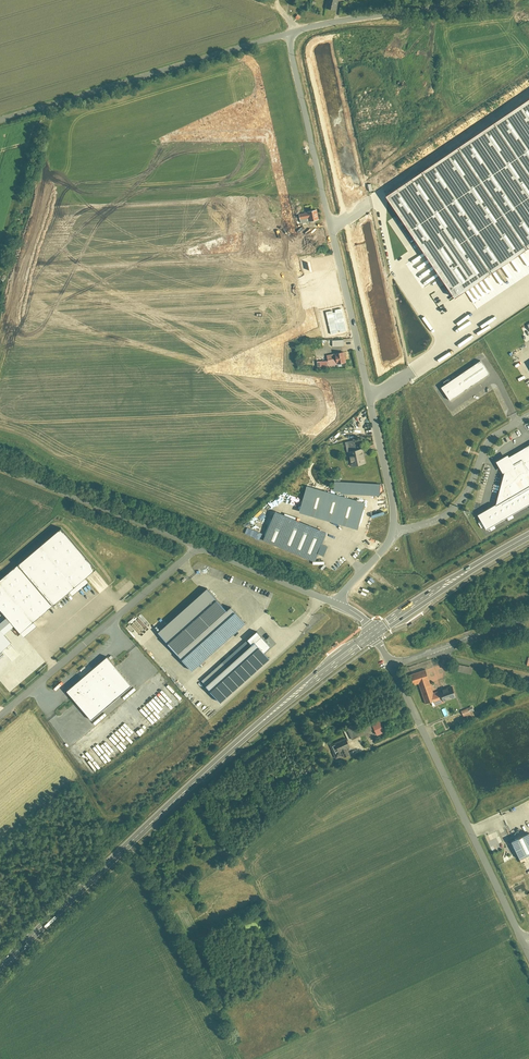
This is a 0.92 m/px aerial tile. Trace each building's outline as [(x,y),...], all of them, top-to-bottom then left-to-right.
[(325,8),(336,11),(339,0),(327,0),(325,8)] [(385,197),(455,300),(528,250),(528,99),(385,197)] [(303,223),(322,219),(320,209),(301,213),(303,223)] [(319,361),(320,369),(332,367),(332,365),(349,362),(348,351),(329,354),(330,360),(319,361)] [(481,360),(441,387),(450,399),(489,373),(481,360)] [(407,372),(394,379),(396,382),(409,375),(407,372)] [(347,451),(348,450),(357,448),(355,439),(345,441),(347,451)] [(496,501),(476,513),(485,527),(528,501),(528,442),(496,459),(502,470),(504,469),(496,501)] [(351,466),(366,462),(363,447),(357,448),(348,450),(351,466)] [(383,495),(384,483),(337,481),(337,493),(383,495)] [(364,502),(306,484),(298,509),(356,527),(364,502)] [(262,510),(259,514),(265,519),(268,516),(262,510)] [(276,511),(264,542),(314,562),(327,531),(276,511)] [(0,575),(0,611),(19,634),(86,577),(96,589),(107,580),(60,525),(0,575)] [(262,539),(264,534),(249,528),(247,533),(262,539)] [(230,607),(177,654),(192,671),(245,623),(230,607)] [(257,634),(203,679),(221,700),(270,659),(264,653),(269,648),(257,634)] [(106,655),(65,690),(90,719),(131,684),(106,655)] [(472,666),(458,663),(456,672),(470,674),(472,666)] [(430,665),(408,674),(412,685),(417,684),(425,703),(434,700),(436,705),(457,697),(451,683),(433,690),(429,678),(434,676),(430,665)] [(472,705),(461,710),(464,718),(471,715),(470,712),(474,711),(472,705)] [(378,720),(361,727),(364,733),(372,729),(375,735),(383,731),(378,720)] [(353,723),(343,728),(348,740),(358,736),(353,723)] [(345,738),(330,744),(335,758),(341,755),(339,751),(340,750),(342,757),(349,754),(346,748),(348,747),(345,738)] [(513,838),(521,857),(528,853),(528,831),(513,838)]
